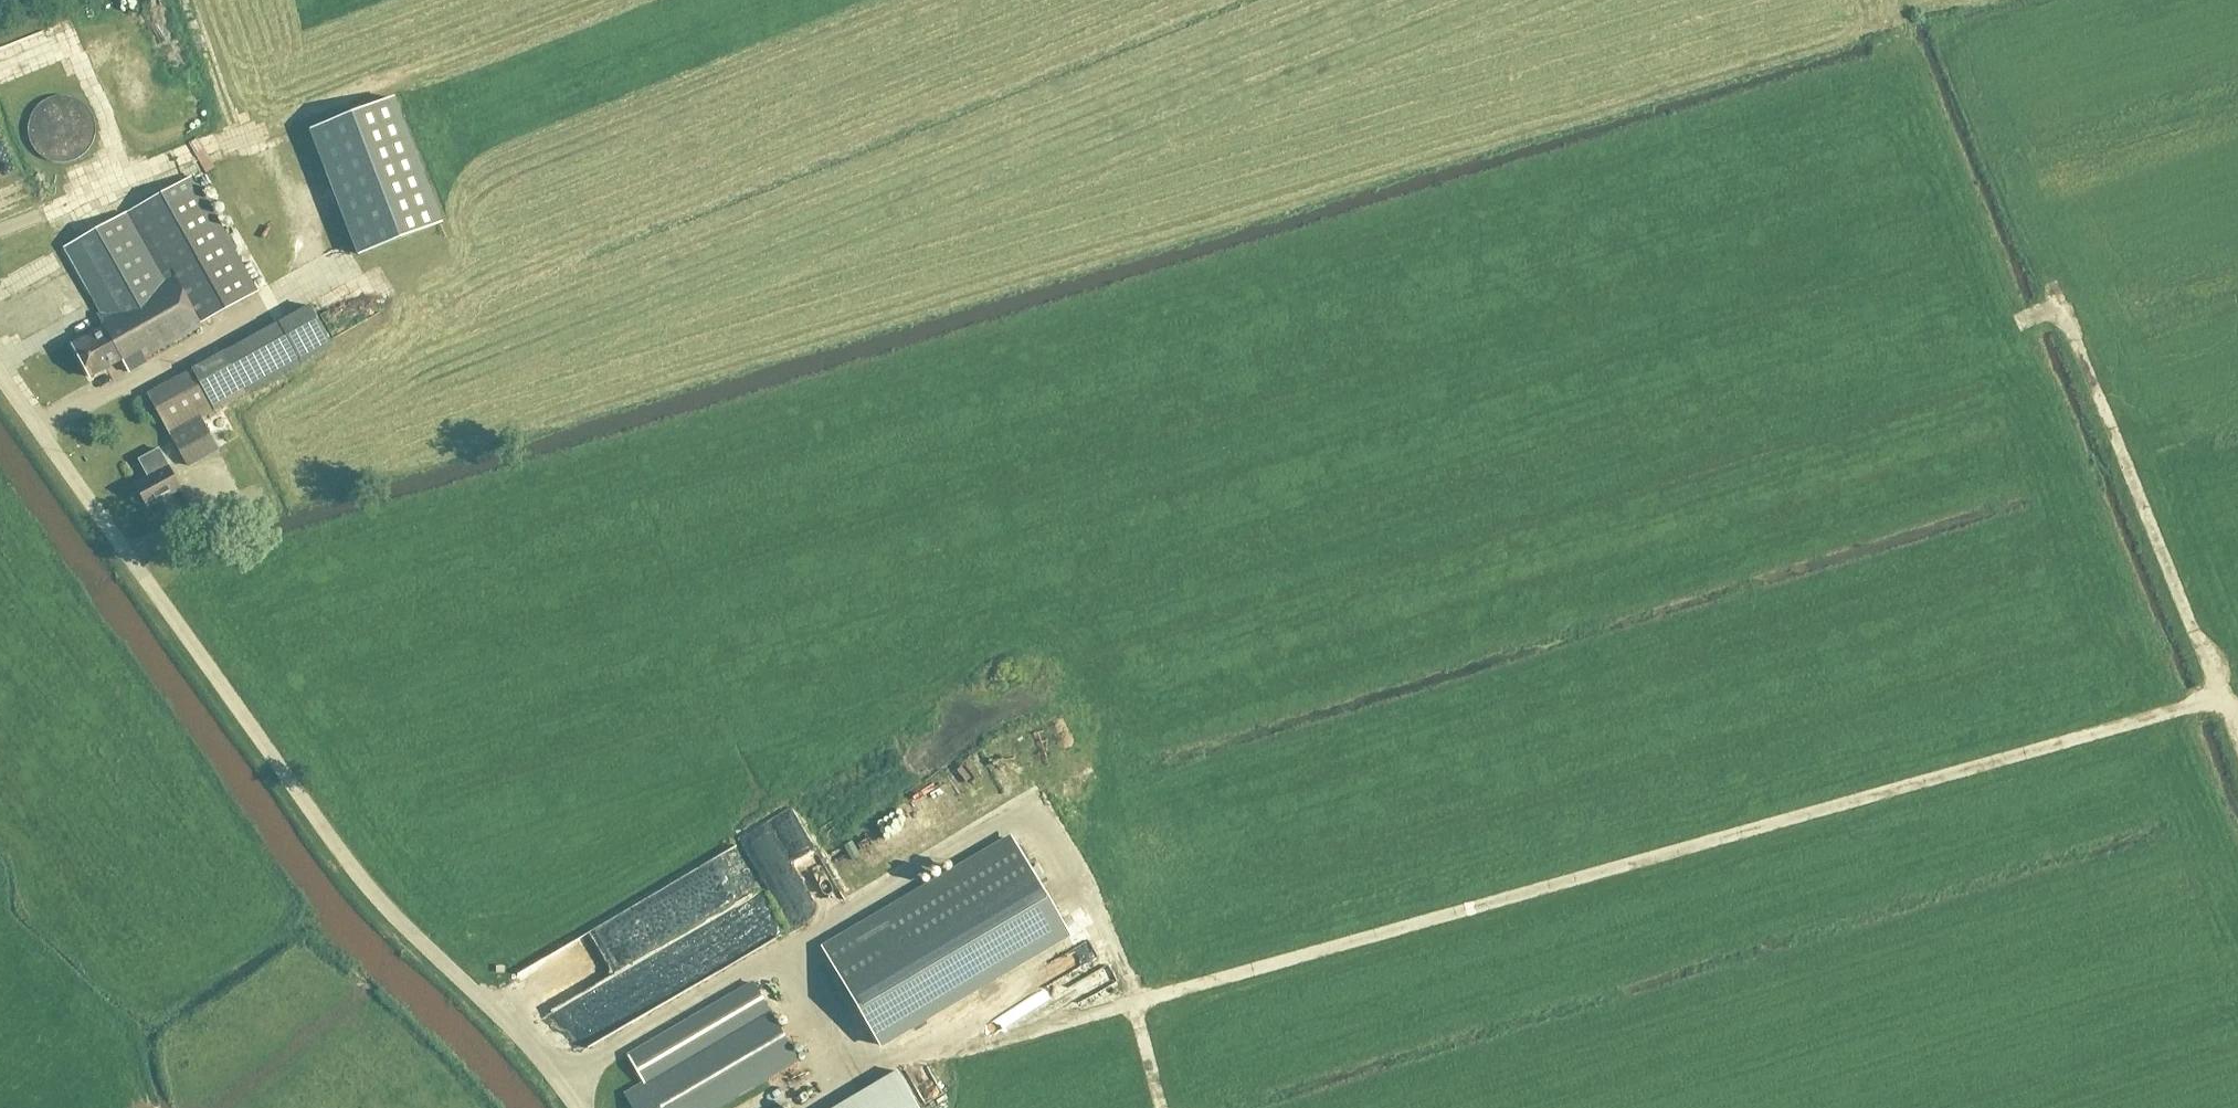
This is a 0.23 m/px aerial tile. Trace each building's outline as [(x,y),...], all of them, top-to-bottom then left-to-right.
[(94,137),(94,134),(94,131),(94,127),(94,124),(93,121),(91,117),(90,114),(88,111),(85,108),(82,105),(79,103),(76,101),(72,99),(69,98),(65,97),(61,97),(58,97),(54,98),(51,98),(48,99),(45,101),(43,102),(40,104),(37,106),(35,109),(33,112),(31,115),(29,118),(28,122),(27,126),(27,130),(27,134),(28,138),(29,141),(30,145),(32,148),(34,151),(36,154),(38,156),(40,158),(43,160),(46,161),(49,162),(52,163),(56,164),(59,165),(63,164),(67,164),(71,163),(74,162),(78,160),(81,158),(84,155),(87,152),(89,149),(91,146),(92,143),(93,140),(94,137)] [(357,256),(440,224),(392,100),(310,132),(357,256)] [(10,168),(1,149),(0,149),(0,173),(10,168)] [(127,216),(65,251),(101,315),(98,317),(105,329),(73,347),(91,380),(123,362),(130,374),(136,370),(134,365),(135,365),(202,326),(199,322),(255,290),(198,189),(192,179),(127,216)] [(191,372),(147,396),(170,437),(186,466),(217,449),(201,420),(214,412),(213,410),(191,372)] [(147,480),(135,486),(147,508),(180,490),(159,451),(138,462),(147,480)] [(1010,841),(824,951),(881,1047),(1068,938),(1010,841)] [(683,917),(571,972),(584,998),(695,943),(683,917)] [(798,1062),(752,986),(629,1059),(645,1086),(625,1098),(631,1107),(720,1107),(798,1062)]
